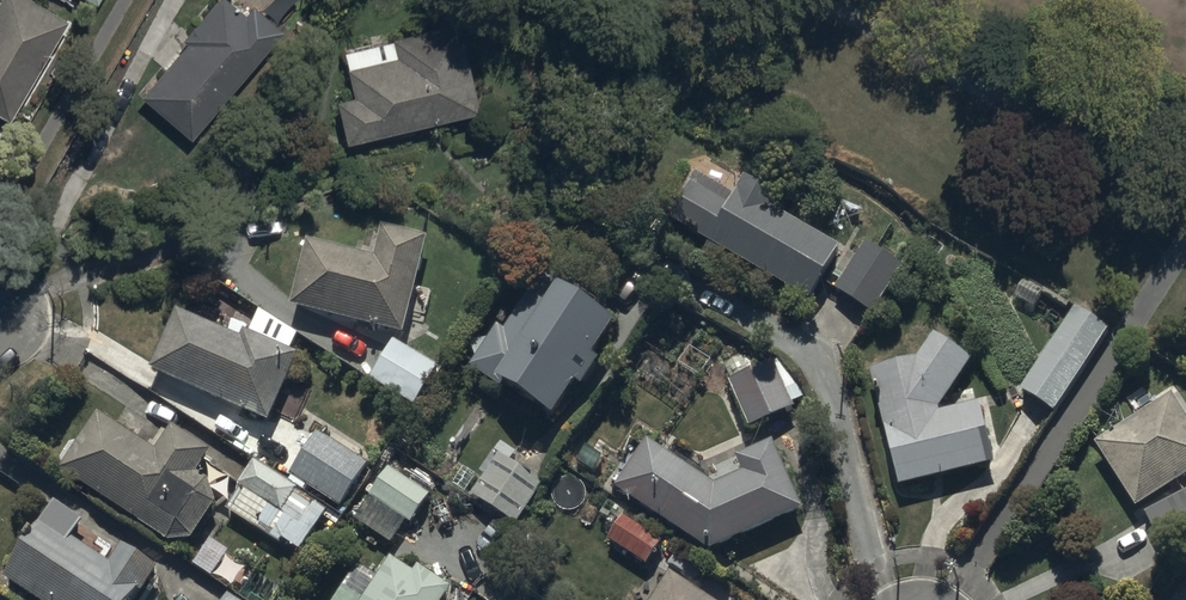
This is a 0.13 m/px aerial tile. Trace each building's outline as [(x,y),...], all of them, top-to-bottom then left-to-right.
[(0,1),(0,114),(12,121),(70,18),(37,0),(0,0),(0,1)] [(162,111),(191,135),(282,28),(253,4),(246,11),(233,0),(212,0),(183,34),(189,40),(143,95),(162,111)] [(338,99),(348,141),(480,109),(470,67),(459,22),(345,50),(356,95),(338,99)] [(840,255),(767,215),(777,198),(745,181),(736,198),(701,179),(674,228),(813,304),(840,255)] [(310,246),(294,307),(405,335),(421,274),(430,239),(386,228),(377,263),(310,246)] [(838,294),(876,319),(907,272),(869,247),(838,294)] [(480,374),(500,387),(556,423),(619,326),(563,291),(555,303),(535,290),(507,334),(500,329),(474,370),(480,374)] [(1022,393),(1055,415),(1110,333),(1077,311),(1022,393)] [(177,315),(152,374),(272,426),(297,368),(302,358),(245,333),(241,343),(177,315)] [(937,340),(920,364),(874,375),(886,428),(901,491),(996,469),(981,406),(940,415),(939,413),(973,365),(937,340)] [(396,343),(371,383),(415,411),(440,372),(396,343)] [(730,387),(750,431),(798,410),(779,366),(730,387)] [(1138,513),(1185,482),(1185,416),(1176,401),(1097,451),(1138,513)] [(211,486),(200,479),(215,455),(174,429),(158,452),(102,415),(63,475),(172,545),(194,543),(219,506),(211,486)] [(291,480),(341,513),(371,467),(320,435),(291,480)] [(738,461),(746,478),(722,488),(651,443),(619,492),(715,553),(806,514),(783,462),(775,444),(738,461)] [(473,500),(516,528),(543,486),(500,458),(473,500)] [(329,513),(255,466),(226,510),(300,557),(329,513)] [(370,502),(413,529),(433,499),(390,471),(370,502)] [(1144,514),(1157,538),(1185,522),(1185,491),(1144,514)] [(73,544),(85,525),(56,507),(44,526),(7,583),(34,599),(134,599),(142,588),(154,569),(124,549),(111,569),(73,544)] [(609,544),(646,569),(664,542),(626,518),(609,544)] [(450,599),(455,592),(420,570),(415,577),(394,563),(371,599),(450,599)] [(654,599),(709,599),(670,575),(654,599)]
